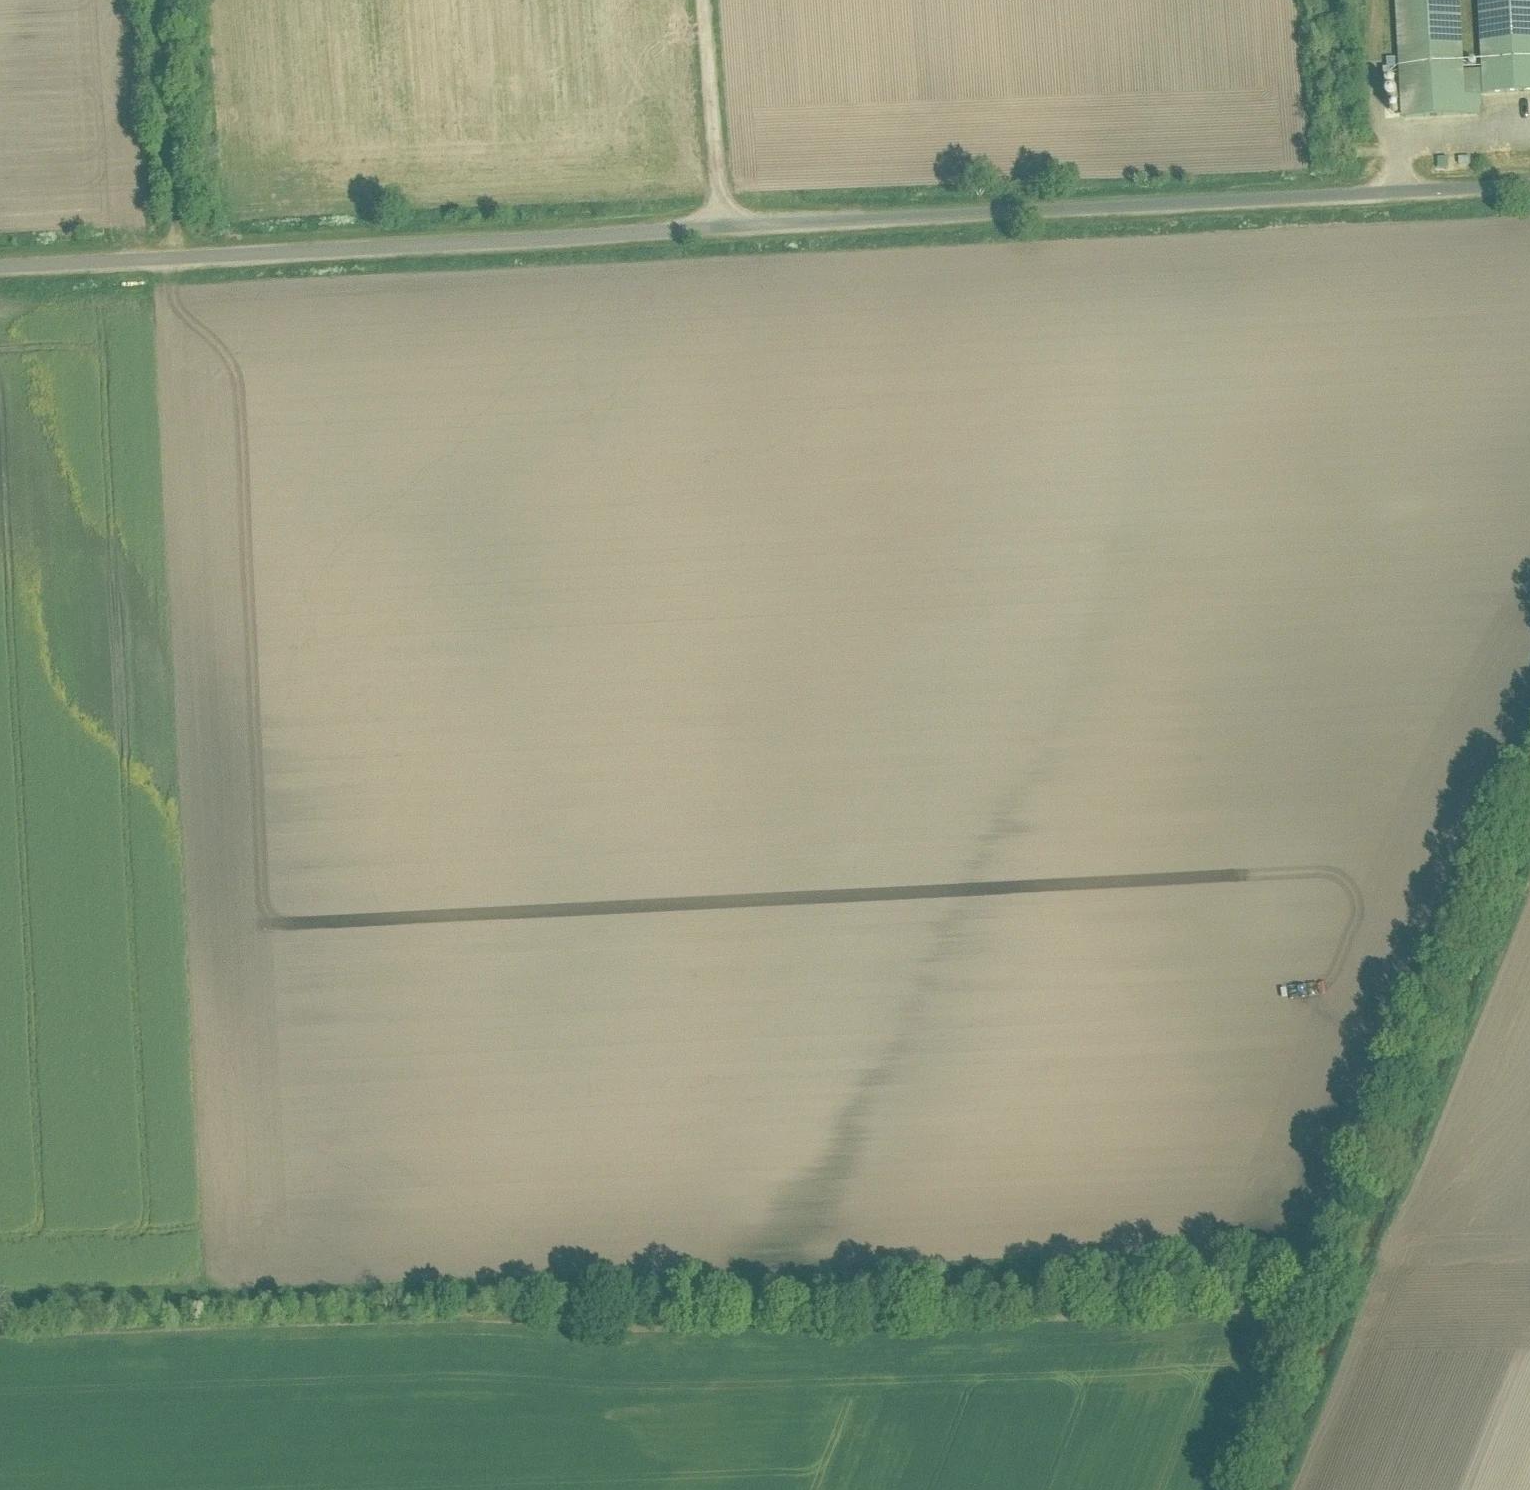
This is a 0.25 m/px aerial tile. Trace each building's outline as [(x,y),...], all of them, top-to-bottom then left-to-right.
[(1462,0),(1397,0),(1403,121),(1483,117),(1482,98),(1467,98),(1465,71),(1462,0)] [(1529,95),(1529,0),(1480,0),(1484,70),(1485,97),(1529,95)] [(1484,70),(1465,71),(1467,98),(1482,98),(1485,97),(1484,70)] [(1459,160),(1459,168),(1471,168),(1471,160),(1459,160)]
